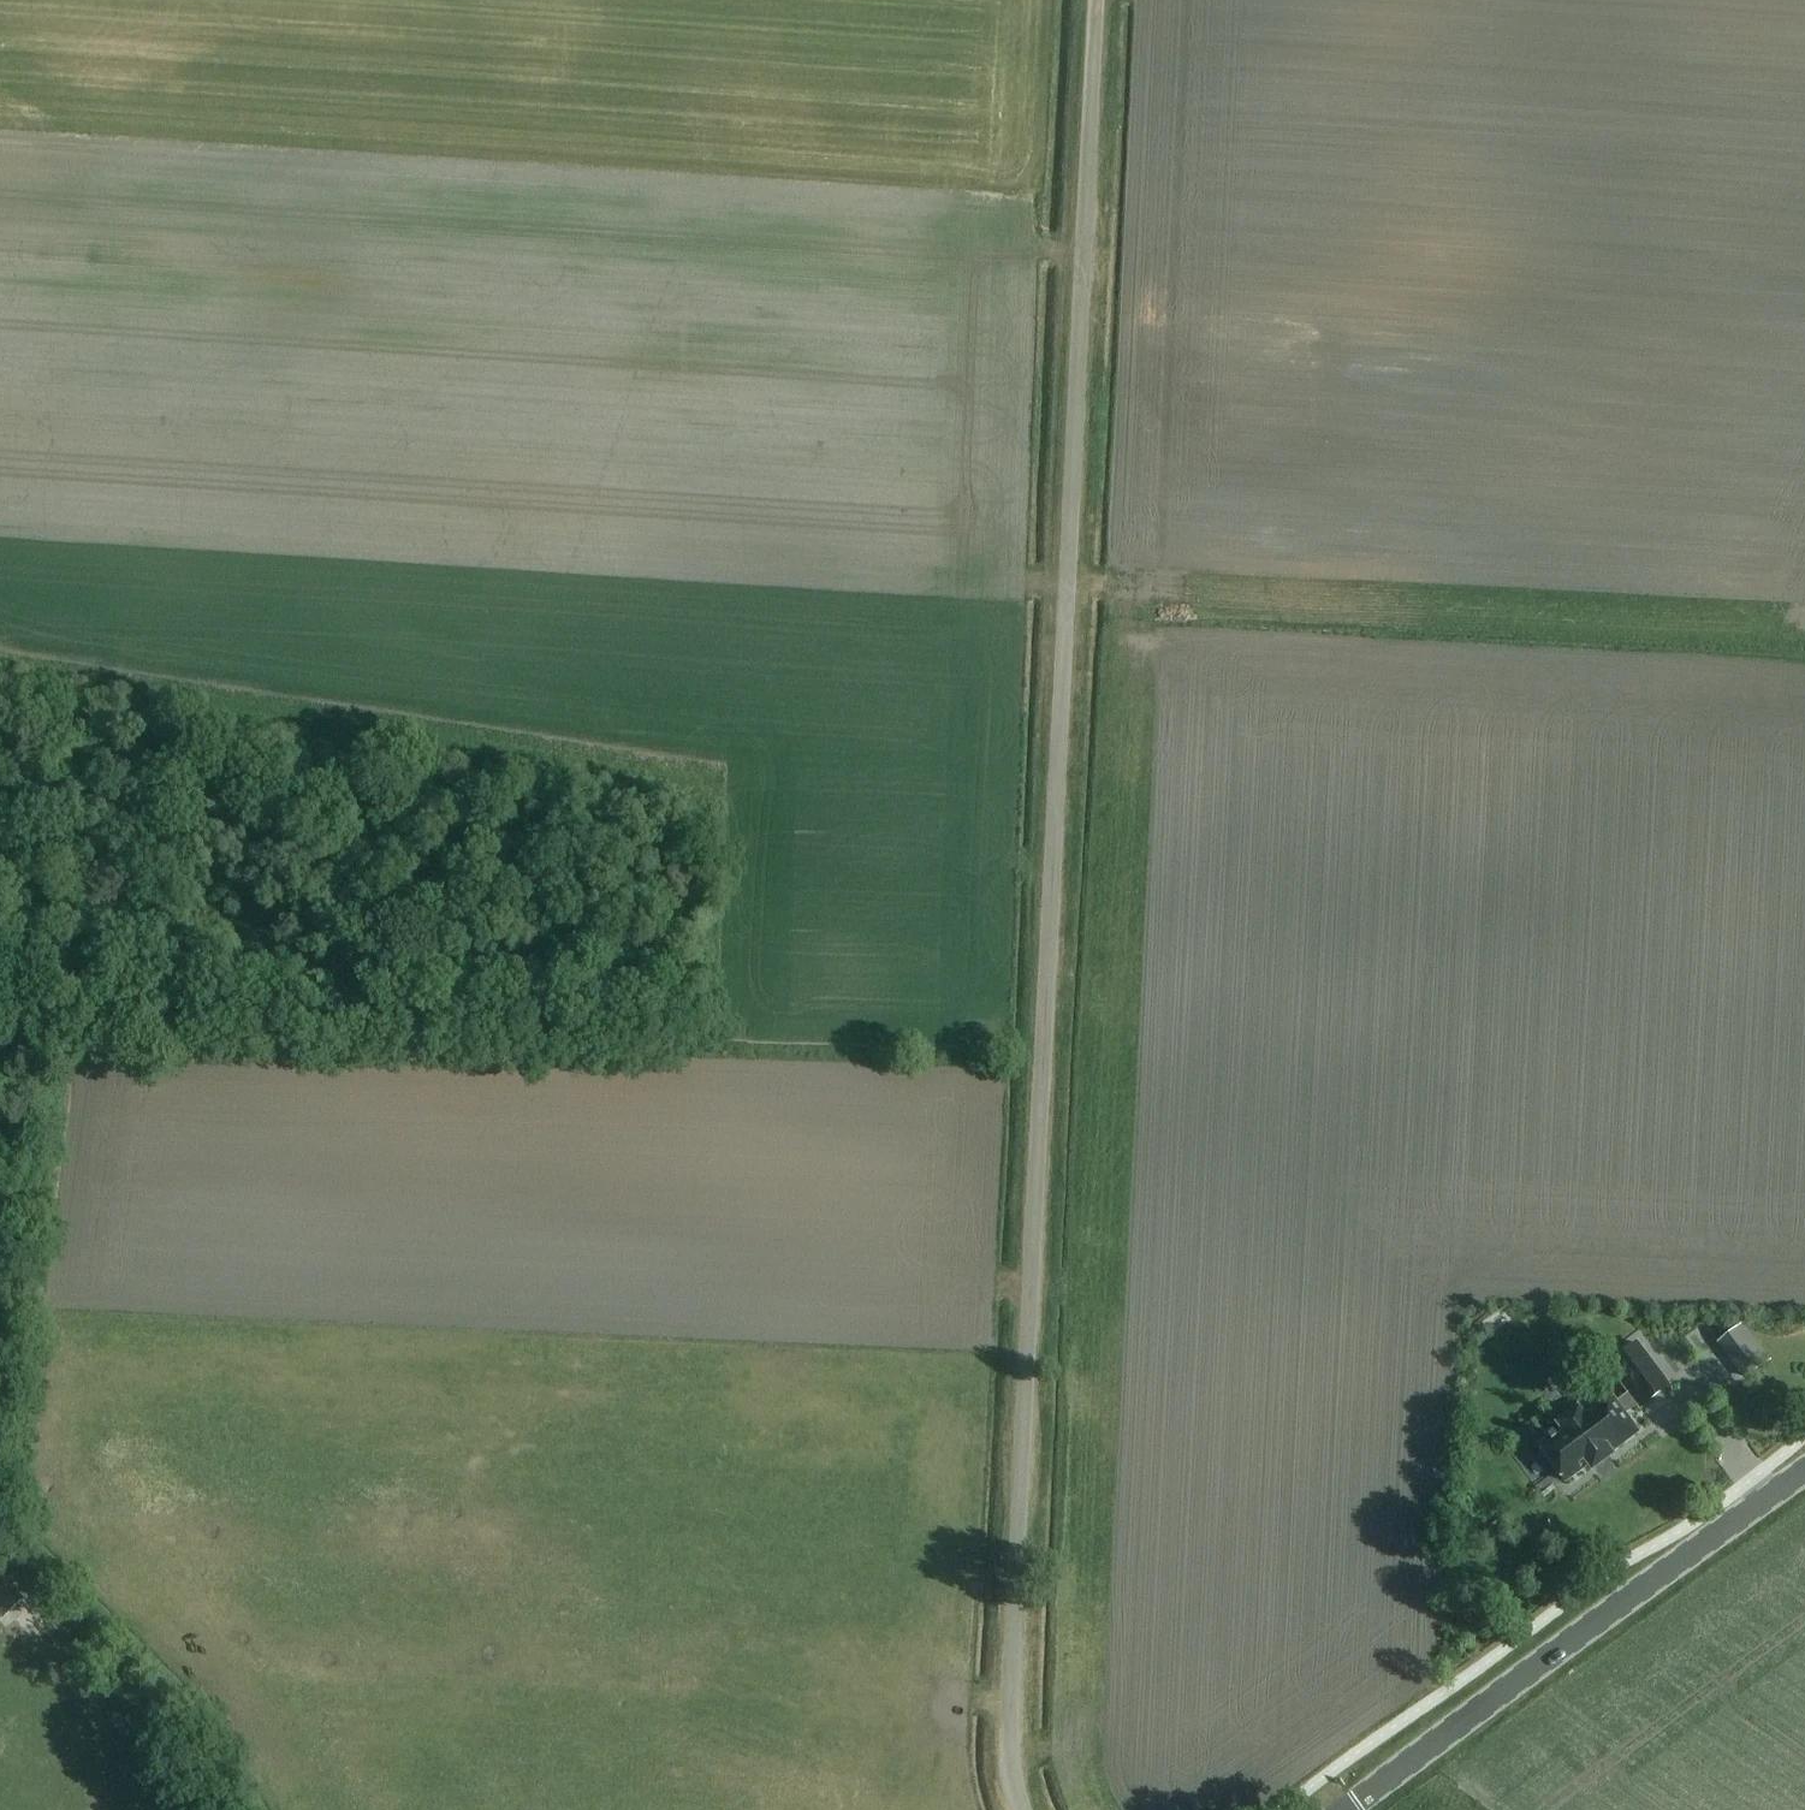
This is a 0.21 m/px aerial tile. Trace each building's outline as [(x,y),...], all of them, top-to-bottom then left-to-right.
[(1743,1325),(1720,1342),(1738,1366),(1761,1348),(1743,1325)] [(1624,1415),(1637,1405),(1640,1409),(1669,1387),(1637,1345),(1609,1367),(1629,1394),(1616,1404),(1607,1392),(1579,1413),(1577,1410),(1558,1425),(1562,1430),(1539,1447),(1565,1482),(1588,1465),(1592,1470),(1611,1455),(1609,1453),(1637,1432),(1624,1415)] [(1679,1347),(1660,1362),(1675,1381),(1694,1366),(1679,1347)]
